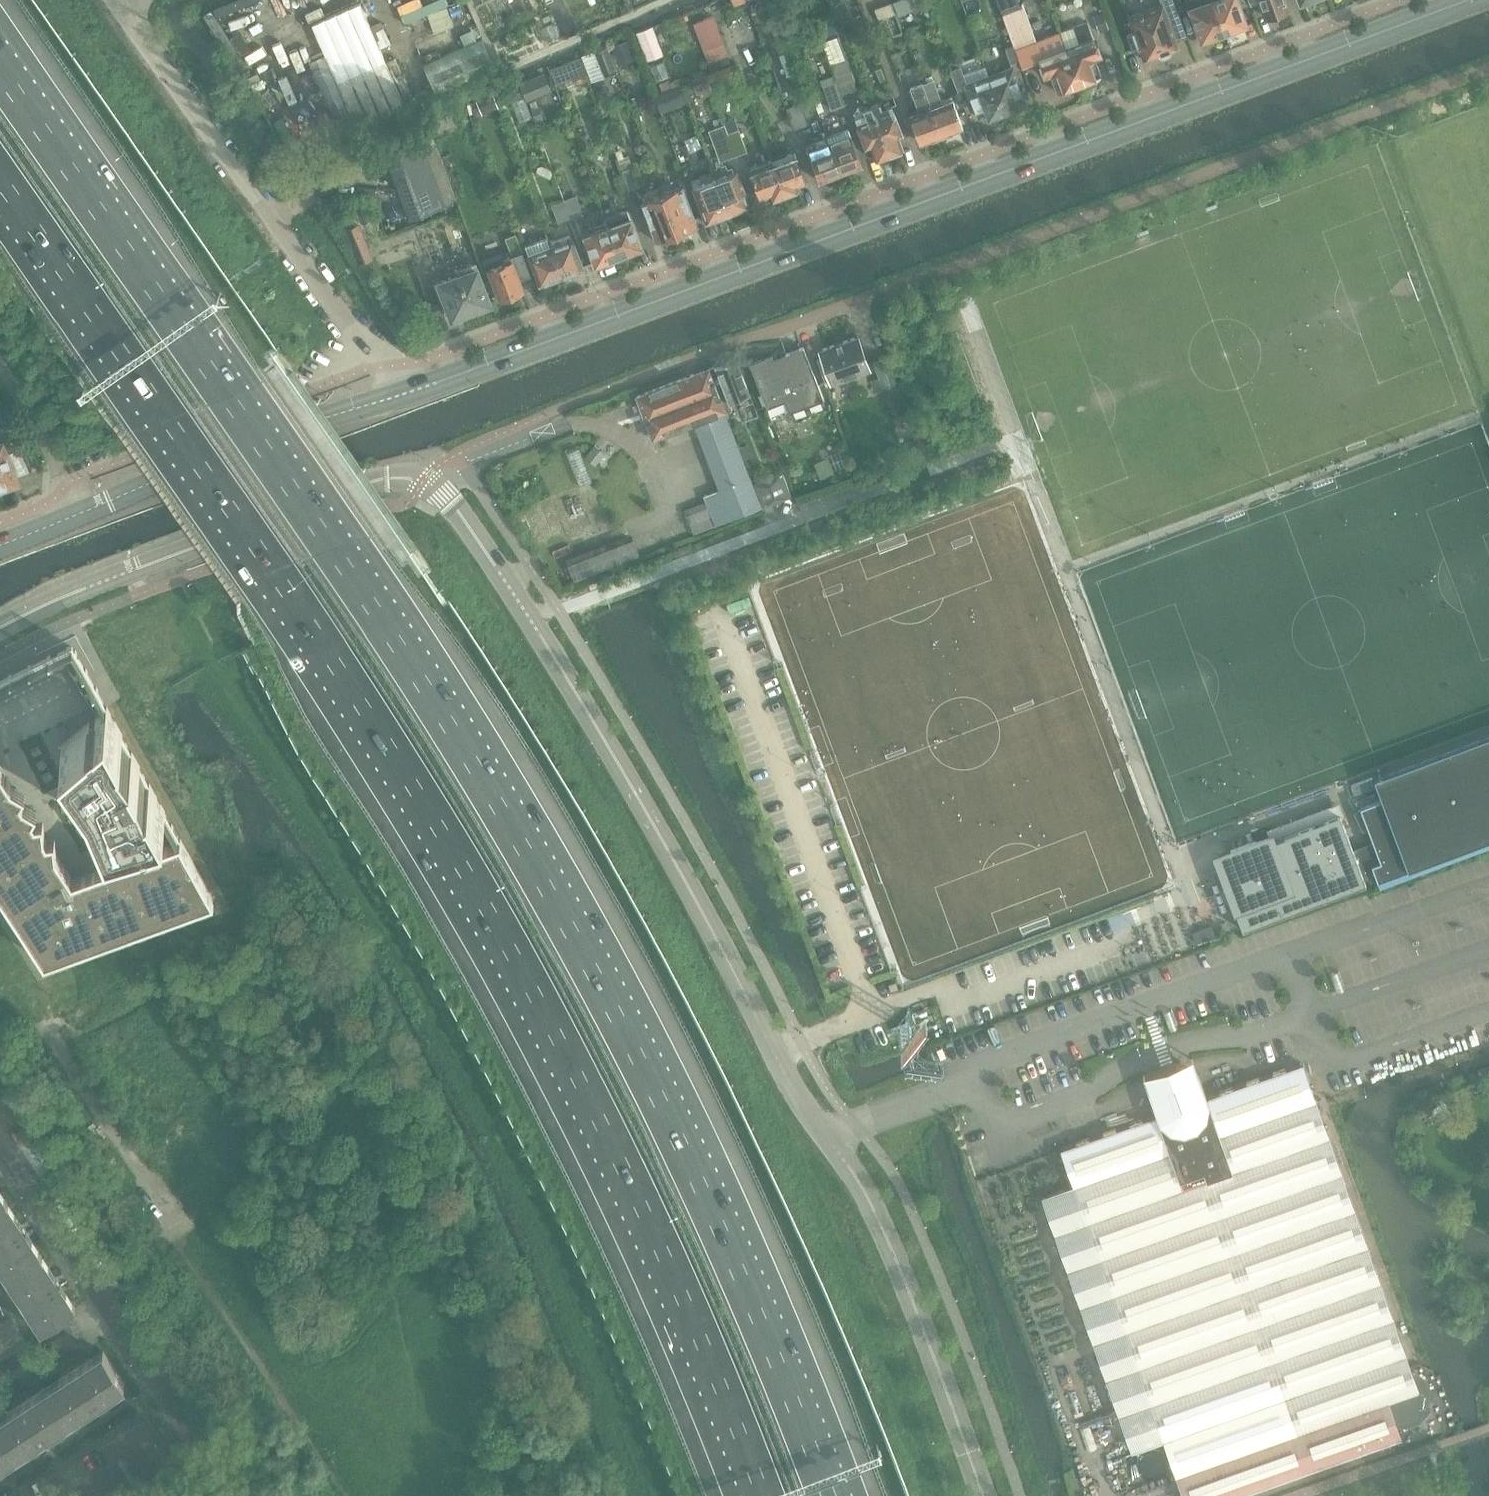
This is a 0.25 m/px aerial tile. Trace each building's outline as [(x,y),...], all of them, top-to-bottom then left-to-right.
[(1014,47),(1021,65),(1021,66),(1038,59),(1045,77),(1051,75),(1058,93),(1063,91),(1066,92),(1073,89),(1075,86),(1080,85),(1061,33),(1036,42),(1022,5),(1018,6),(1016,0),(998,0),(1014,47)] [(1127,34),(1133,50),(1139,49),(1140,48),(1144,61),(1159,55),(1163,56),(1170,54),(1171,51),(1179,48),(1176,41),(1187,37),(1174,0),(1160,0),(1162,4),(1129,17),(1134,32),(1133,32),(1127,34)] [(1190,7),(1202,40),(1211,36),(1213,39),(1223,36),(1222,32),(1224,32),(1212,0),(1187,0),(1190,7)] [(1224,32),(1225,31),(1227,34),(1237,31),(1236,27),(1246,24),(1240,8),(1250,5),(1249,0),(1212,0),(1224,32)] [(1250,5),(1260,1),(1265,16),(1276,12),(1278,13),(1283,12),(1284,9),(1288,8),(1285,0),(1249,0),(1250,5)] [(360,3),(312,25),(358,128),(406,107),(360,3)] [(1088,23),(1061,33),(1080,85),(1084,83),(1088,84),(1095,81),(1096,78),(1101,76),(1095,59),(1101,57),(1094,38),(1093,38),(1088,23)] [(716,25),(699,32),(712,69),(730,62),(716,25)] [(652,27),(637,33),(648,61),(656,58),(653,50),(660,48),(652,27)] [(466,46),(423,65),(436,94),(496,67),(483,39),(477,41),(473,30),(462,35),(466,46)] [(838,37),(822,43),(831,65),(846,60),(838,37)] [(628,41),(613,47),(618,62),(634,56),(628,41)] [(595,51),(582,56),(593,83),(605,78),(617,73),(608,46),(606,46),(595,51)] [(1013,66),(989,75),(1003,113),(1006,112),(1008,113),(1014,111),(1015,109),(1017,108),(1016,104),(1024,102),(1017,81),(1018,80),(1014,68),(1021,65),(1014,47),(1007,49),(1013,66)] [(581,58),(564,65),(570,80),(587,73),(581,58)] [(846,60),(831,65),(842,95),(857,90),(846,60)] [(736,63),(706,74),(710,85),(740,74),(736,63)] [(961,67),(951,70),(958,91),(966,88),(970,98),(972,98),(979,118),(987,115),(988,118),(991,117),(994,119),(999,117),(1000,114),(1003,113),(989,75),(985,66),(963,74),(961,67)] [(544,74),(521,84),(525,96),(527,100),(551,90),(544,74)] [(706,74),(692,79),(697,93),(711,88),(710,85),(706,74)] [(834,76),(821,81),(825,94),(831,110),(845,105),(834,76)] [(922,83),(941,136),(961,129),(961,128),(962,126),(953,101),(943,105),(934,79),(922,83)] [(910,88),(920,113),(909,117),(918,142),(919,142),(922,143),(941,136),(922,83),(910,88)] [(521,84),(503,91),(508,103),(525,96),(521,84)] [(493,96),(478,102),(484,116),(499,110),(493,96)] [(879,103),(871,106),(889,155),(903,150),(898,136),(902,135),(891,104),(882,107),(881,102),(879,103)] [(799,104),(787,109),(794,130),(807,125),(799,104)] [(866,114),(855,118),(867,150),(872,149),(876,160),(889,155),(871,106),(863,109),(866,114)] [(741,129),(730,133),(738,155),(749,151),(741,129)] [(827,137),(841,173),(862,165),(849,129),(827,137)] [(730,133),(719,137),(727,159),(738,155),(730,133)] [(389,152),(385,154),(409,217),(412,216),(456,200),(433,136),(389,152)] [(827,137),(806,145),(819,181),(841,173),(827,137)] [(787,159),(773,164),(785,194),(787,193),(790,194),(794,192),(796,190),(799,189),(798,185),(806,182),(795,151),(785,155),(787,159)] [(759,164),(749,168),(761,199),(769,196),(770,200),(773,199),(776,199),(781,198),(782,195),(785,194),(773,164),(760,169),(759,164)] [(622,171),(629,190),(640,186),(633,167),(622,171)] [(715,179),(719,187),(728,215),(750,207),(737,171),(715,179)] [(623,175),(614,179),(621,198),(630,195),(623,175)] [(700,176),(691,179),(694,187),(693,187),(707,223),(728,215),(719,187),(715,179),(703,184),(700,176)] [(682,186),(662,193),(677,234),(680,233),(683,234),(688,232),(689,230),(697,227),(682,186)] [(662,193),(642,201),(657,242),(665,239),(668,240),(674,238),(675,235),(677,234),(662,193)] [(577,197),(565,201),(572,220),(584,215),(577,197)] [(565,201),(552,206),(559,224),(572,220),(565,201)] [(607,226),(619,256),(622,255),(623,258),(632,254),(631,252),(642,247),(628,209),(604,218),(607,226)] [(616,257),(619,256),(607,226),(584,235),(596,265),(607,260),(608,263),(617,260),(616,257)] [(504,263),(488,269),(500,300),(503,298),(504,301),(514,298),(513,295),(524,290),(520,279),(531,275),(523,252),(516,234),(505,238),(512,256),(503,260),(504,263)] [(529,255),(540,285),(550,282),(553,284),(559,281),(560,278),(562,277),(551,247),(550,247),(547,238),(525,246),(529,255)] [(572,239),(551,247),(562,277),(564,276),(567,279),(573,276),(573,273),(584,269),(572,239)] [(488,305),(488,304),(490,303),(475,263),(435,278),(432,280),(433,284),(448,326),(463,320),(464,321),(465,321),(462,313),(476,308),(476,309),(480,311),(486,309),(488,305)] [(822,356),(816,359),(826,386),(832,384),(870,370),(857,336),(820,350),(822,356)] [(824,399),(803,347),(774,359),(772,355),(750,364),(767,408),(785,401),(789,413),(824,399)] [(715,366),(709,368),(726,411),(731,409),(729,402),(750,394),(736,358),(730,355),(722,358),(719,364),(715,366)] [(873,361),(879,377),(871,380),(875,390),(897,382),(887,356),(873,361)] [(709,368),(636,396),(653,439),(694,423),(719,490),(704,495),(716,525),(761,508),(752,484),(749,478),(724,412),(726,411),(710,369),(709,368)] [(0,487),(1,490),(11,486),(10,484),(18,481),(3,439),(0,440),(0,487)] [(595,445),(585,457),(595,465),(605,453),(595,445)] [(782,473),(753,484),(762,508),(791,497),(782,473)] [(72,648),(60,654),(64,662),(73,678),(85,672),(72,648)] [(2,895),(11,909),(13,913),(23,927),(45,961),(69,953),(86,947),(89,945),(106,939),(110,938),(126,932),(130,930),(146,924),(150,923),(167,917),(170,916),(187,910),(191,908),(207,902),(211,901),(214,900),(213,898),(181,840),(181,839),(175,829),(174,827),(172,824),(165,812),(150,783),(140,766),(132,751),(123,735),(116,723),(107,706),(106,707),(105,708),(102,703),(94,707),(98,714),(61,746),(21,684),(15,675),(0,682),(0,892),(2,895)] [(1217,856),(1222,870),(1236,909),(1235,909),(1240,923),(1243,930),(1377,880),(1380,886),(1488,846),(1488,734),(1387,772),(1373,777),(1381,798),(1360,806),(1374,845),(1354,853),(1346,830),(1341,818),(1340,814),(1284,835),(1285,837),(1273,841),(1271,836),(1269,836),(1230,851),(1217,856)] [(1267,827),(1253,832),(1256,840),(1270,835),(1267,827)] [(1412,1371),(1303,1064),(1207,1098),(1198,1073),(1174,1082),(1148,1091),(1156,1115),(1060,1149),(1083,1212),(1101,1263),(1183,1495),(1236,1495),(1396,1440),(1402,1438),(1396,1421),(1405,1423),(1418,1418),(1428,1407),(1430,1393),(1425,1380),(1415,1371),(1412,1371)] [(338,1158),(326,1165),(333,1177),(345,1169),(338,1158)] [(0,1207),(0,1264),(8,1277),(41,1255),(7,1203),(0,1207)] [(318,1227),(306,1235),(313,1246),(326,1239),(318,1227)] [(41,1255),(8,1277),(42,1329),(43,1329),(65,1315),(75,1308),(41,1255)] [(43,1329),(50,1340),(72,1325),(65,1315),(43,1329)] [(50,1340),(56,1350),(78,1336),(72,1325),(50,1340)] [(78,1336),(56,1350),(63,1360),(85,1346),(78,1336)] [(92,1405),(94,1404),(94,1403),(101,1398),(102,1399),(103,1398),(103,1397),(121,1386),(125,1384),(103,1351),(50,1385),(72,1418),(75,1416),(74,1416),(92,1405)] [(50,1431),(68,1420),(72,1418),(50,1385),(0,1418),(0,1424),(18,1453),(22,1451),(22,1450),(39,1439),(41,1438),(48,1433),(49,1433),(51,1432),(50,1431)] [(16,1454),(18,1453),(0,1424),(0,1464),(16,1454)]
